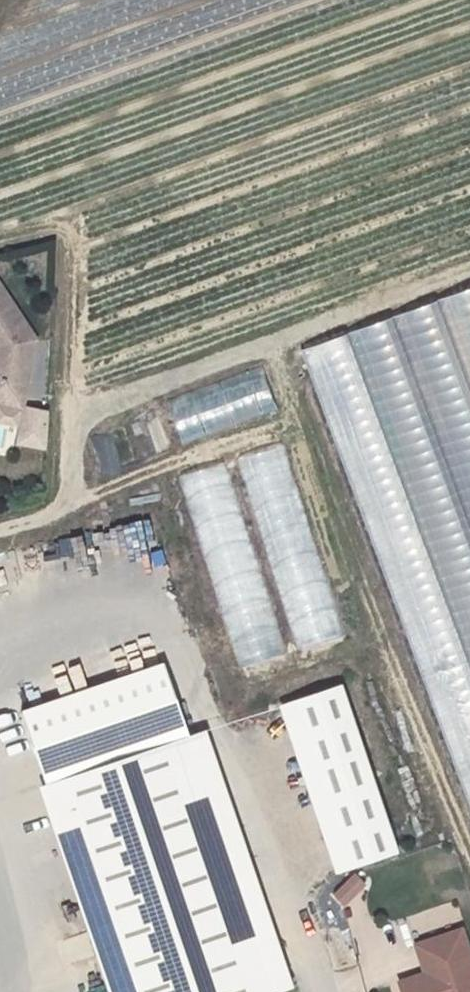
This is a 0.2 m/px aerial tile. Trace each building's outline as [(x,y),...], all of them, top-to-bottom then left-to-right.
[(307,345),(469,815),(469,284),(307,345)] [(22,364),(0,320),(0,418),(22,364)] [(162,394),(177,443),(276,414),(262,365),(162,394)] [(286,443),(240,455),(290,648),(337,636),(286,443)] [(281,652),(224,459),(179,473),(236,666),(281,652)] [(276,701),(327,872),(393,853),(341,681),(276,701)] [(52,771),(135,991),(230,991),(310,961),(215,709),(52,771)] [(342,905),(364,883),(350,869),(328,891),(342,905)] [(463,922),(409,940),(419,970),(392,979),(397,991),(469,991),(469,943),(463,922)]
